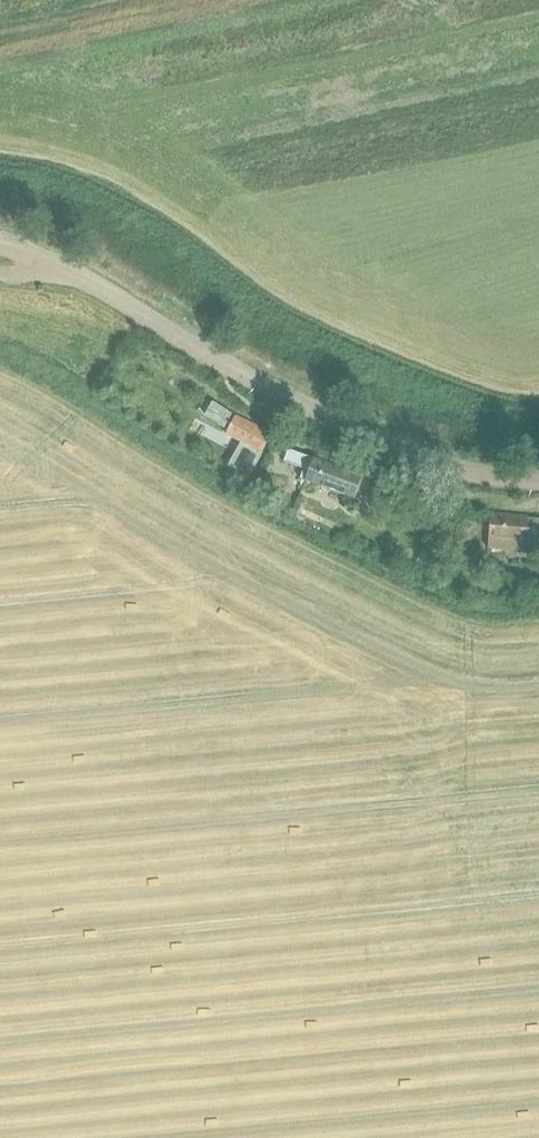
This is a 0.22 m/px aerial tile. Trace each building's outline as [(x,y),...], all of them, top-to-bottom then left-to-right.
[(232,412),(213,400),(204,414),(224,426),(232,412)] [(247,473),(269,433),(236,414),(225,433),(242,442),(230,464),(247,473)] [(199,447),(209,425),(192,417),(182,439),(199,447)] [(305,469),(301,479),(353,501),(362,480),(291,450),(286,462),(305,469)] [(489,549),(507,550),(526,552),(527,540),(527,539),(538,540),(538,519),(529,518),(529,517),(492,514),(489,549)]
